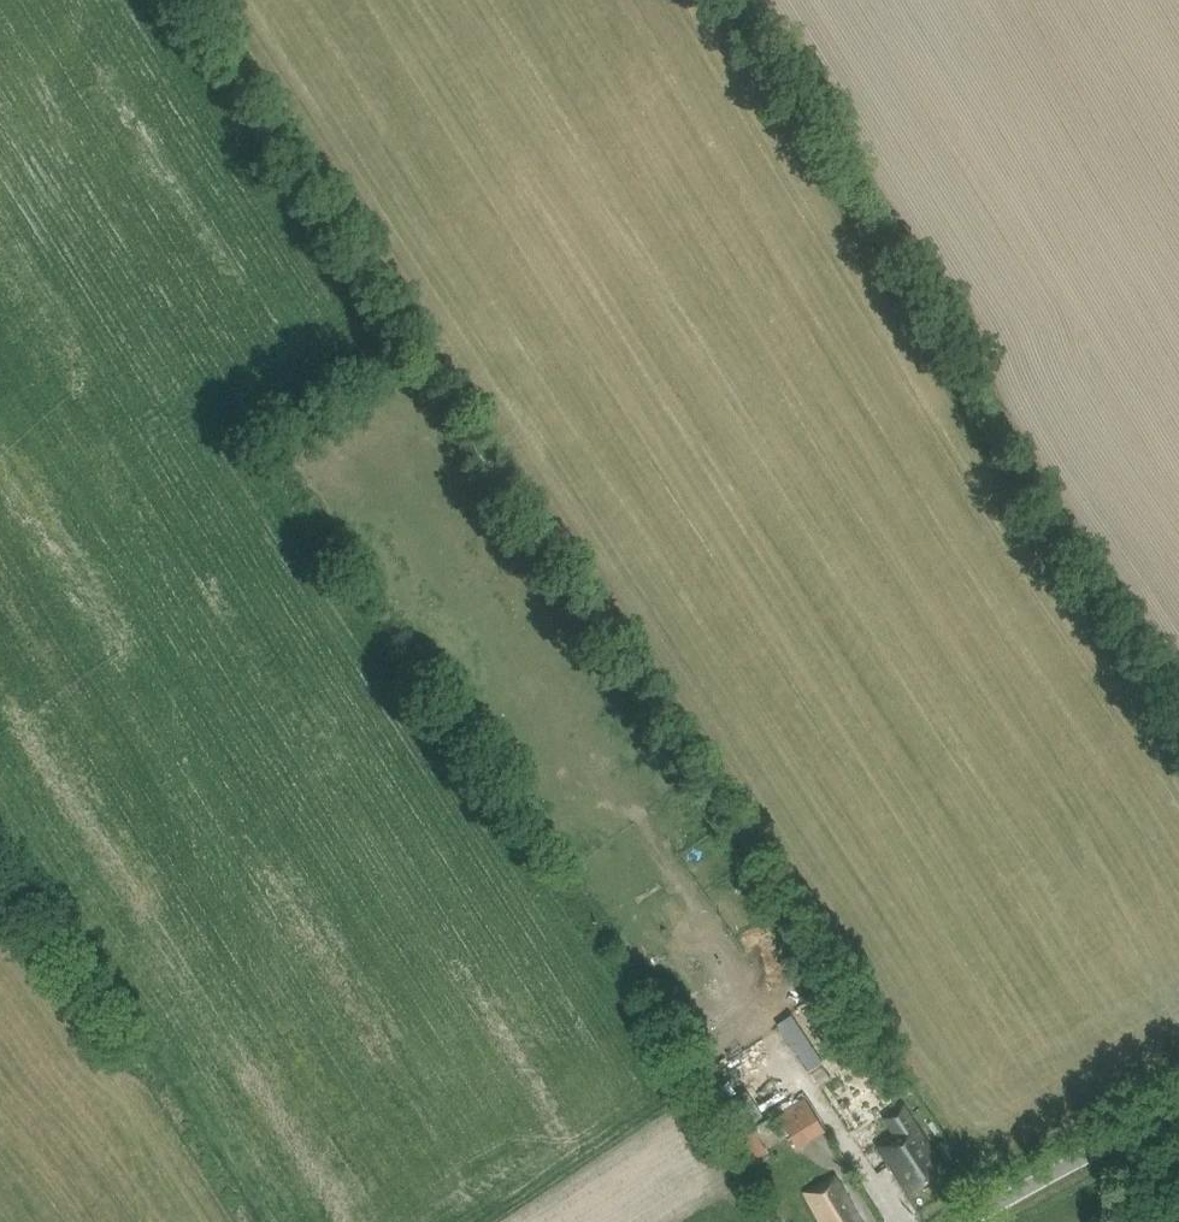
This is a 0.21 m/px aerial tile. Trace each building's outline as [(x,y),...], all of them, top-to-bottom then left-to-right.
[(823,1131),(804,1099),(777,1116),(796,1148),(823,1131)] [(945,1172),(913,1123),(903,1105),(881,1120),(894,1136),(878,1147),(910,1195),(945,1172)] [(768,1153),(755,1132),(741,1140),(753,1162),(768,1153)] [(834,1175),(804,1192),(821,1221),(860,1221),(834,1175)]
